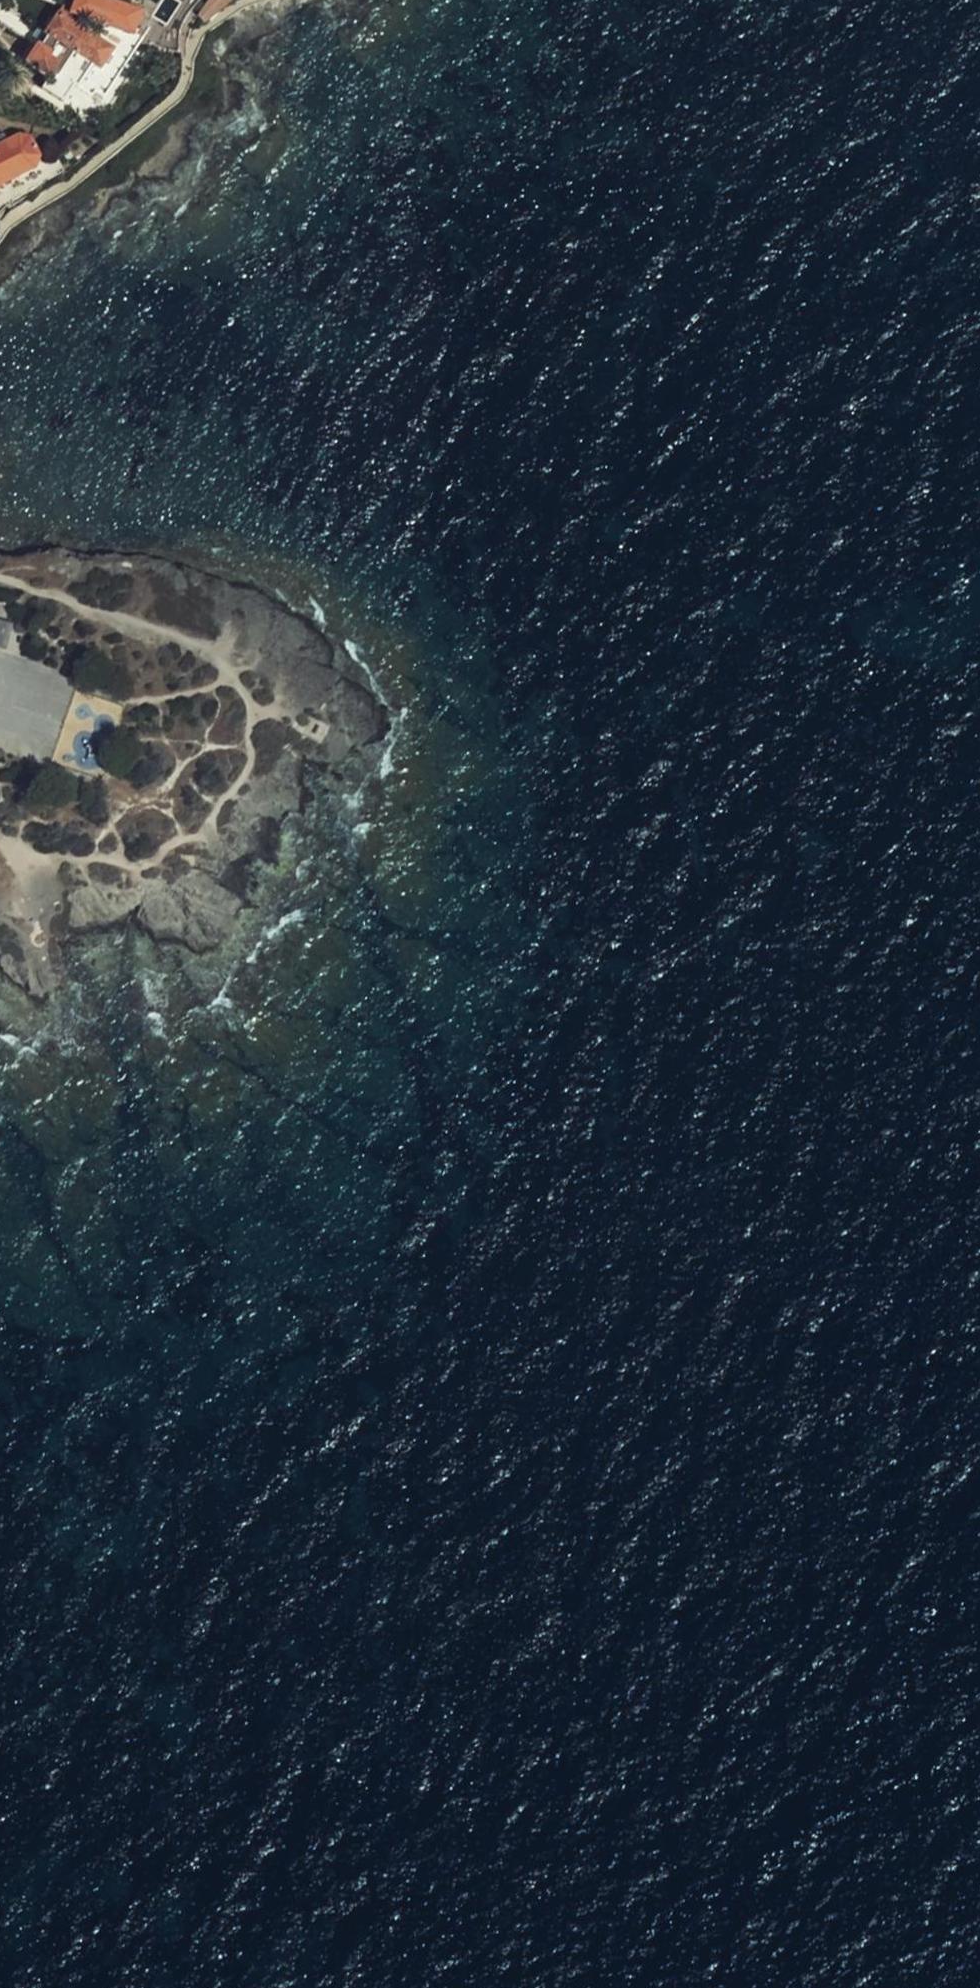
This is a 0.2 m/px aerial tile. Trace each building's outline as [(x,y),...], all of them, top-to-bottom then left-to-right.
[(72,14),(66,22),(59,17),(28,65),(52,80),(44,91),(63,103),(71,91),(81,97),(84,91),(91,94),(96,93),(100,91),(122,57),(92,37),(98,26),(137,37),(144,13),(101,0),(80,0),(72,14)] [(66,22),(72,14),(64,9),(59,17),(66,22)] [(41,159),(31,141),(23,138),(8,145),(5,141),(0,144),(0,188),(39,168),(41,159)] [(5,652),(14,624),(0,619),(0,650),(5,652)]
